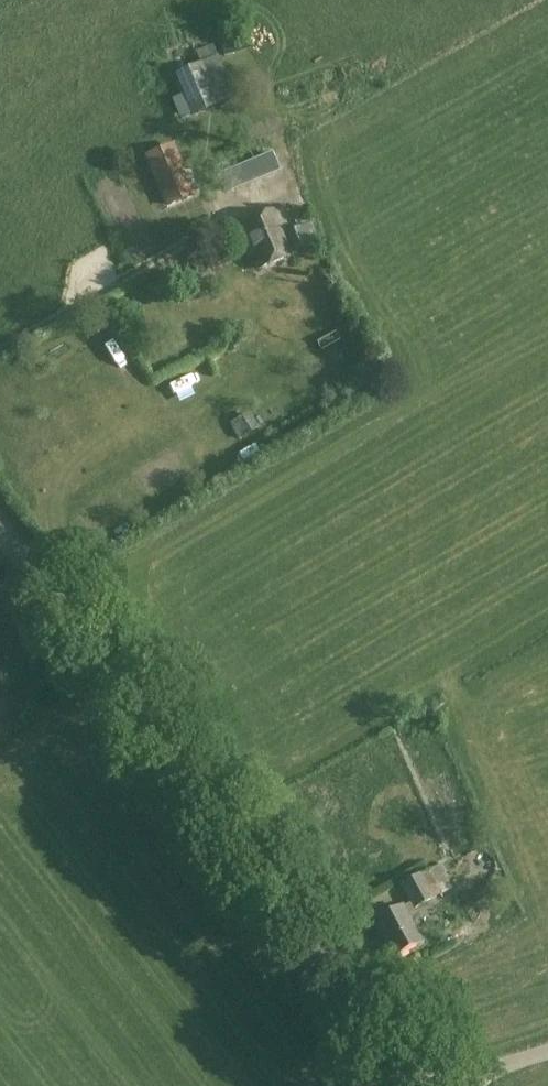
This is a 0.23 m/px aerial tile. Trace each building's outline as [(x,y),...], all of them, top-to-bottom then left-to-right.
[(174,74),(192,117),(236,98),(219,56),(174,74)] [(260,179),(280,171),(266,139),(252,145),(253,148),(215,164),(227,193),(239,188),(239,186),(259,177),(260,179)] [(196,168),(184,173),(173,147),(149,157),(169,205),(194,195),(190,187),(202,182),(196,168)] [(260,272),(291,259),(290,257),(307,250),(307,248),(318,243),(310,225),(303,228),(293,204),(240,227),(260,272)] [(222,243),(209,249),(216,266),(229,260),(222,243)] [(105,311),(89,315),(93,331),(109,326),(105,311)] [(248,408),(226,418),(234,434),(256,423),(248,408)] [(441,865),(401,885),(414,910),(441,896),(441,897),(453,891),(441,865)] [(403,908),(375,923),(394,958),(422,942),(403,908)]
